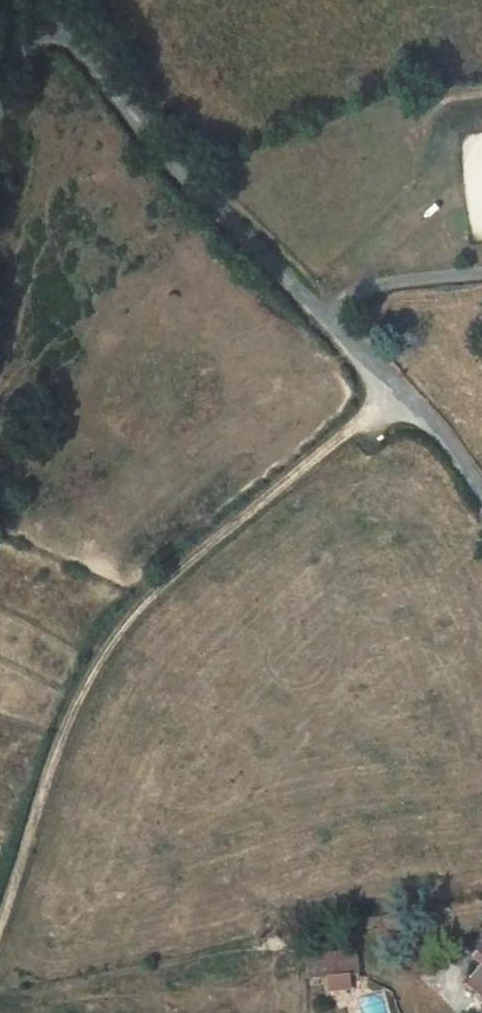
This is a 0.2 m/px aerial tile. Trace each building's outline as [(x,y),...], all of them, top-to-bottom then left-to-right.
[(364,945),(336,950),(343,986),(367,981),(371,981),(364,945)] [(387,977),(379,979),(382,991),(389,990),(387,977)] [(371,981),(367,981),(369,994),(382,991),(379,979),(371,981)]
